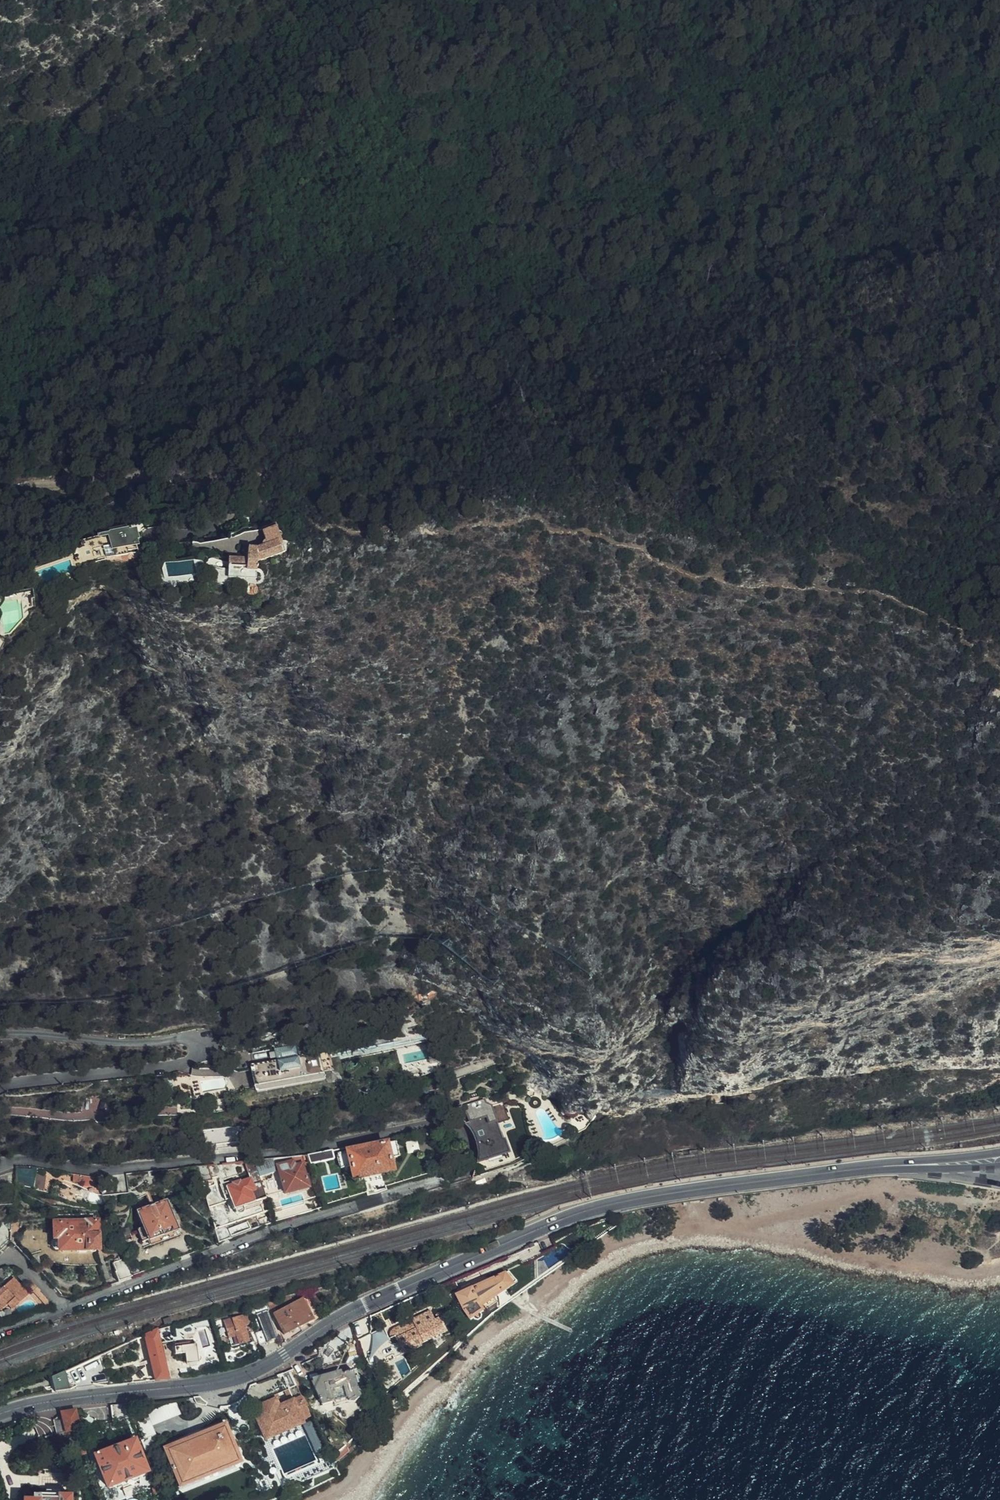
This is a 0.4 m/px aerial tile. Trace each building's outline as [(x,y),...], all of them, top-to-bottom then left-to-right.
[(391,282),(393,272),(380,270),(378,281),(391,282)] [(133,541),(132,533),(125,534),(124,528),(104,532),(105,538),(76,544),(77,552),(68,554),(74,580),(82,578),(81,574),(93,572),(93,571),(102,569),(100,556),(109,555),(112,565),(126,562),(125,556),(133,555),(130,542),(133,541)] [(257,563),(284,553),(276,528),(260,530),(265,545),(255,549),(247,549),(246,558),(228,557),(226,579),(245,580),(245,577),(255,578),(257,563)] [(3,651),(21,634),(24,624),(25,618),(30,619),(31,596),(21,595),(20,618),(15,618),(14,625),(0,633),(0,656),(3,651)] [(266,1063),(304,1055),(302,1045),(264,1052),(266,1063)] [(317,1075),(313,1054),(304,1055),(266,1063),(241,1068),(242,1073),(251,1070),(254,1086),(317,1075)] [(484,1103),(482,1098),(458,1106),(461,1116),(457,1118),(465,1125),(471,1133),(475,1143),(476,1149),(476,1160),(476,1163),(507,1152),(502,1139),(500,1140),(495,1123),(507,1119),(501,1101),(489,1105),(484,1103)] [(201,1125),(203,1137),(208,1137),(210,1148),(238,1145),(237,1133),(243,1133),(242,1121),(201,1125)] [(365,1177),(368,1192),(382,1187),(379,1174),(392,1171),(389,1157),(399,1155),(396,1141),(339,1153),(341,1167),(350,1165),(353,1179),(365,1177)] [(308,1155),(310,1163),(333,1158),(331,1150),(308,1155)] [(253,1161),(258,1178),(275,1173),(272,1159),(253,1161)] [(295,1165),(294,1160),(278,1165),(285,1195),(310,1189),(303,1164),(295,1165)] [(253,1161),(244,1161),(249,1179),(240,1183),(239,1181),(232,1184),(231,1184),(232,1186),(225,1188),(229,1200),(232,1210),(234,1210),(236,1214),(238,1215),(241,1214),(242,1212),(249,1210),(247,1205),(259,1201),(264,1199),(258,1178),(253,1161)] [(206,1165),(197,1166),(201,1181),(210,1179),(206,1165)] [(24,1167),(17,1169),(15,1187),(36,1189),(37,1169),(24,1167)] [(93,1177),(77,1175),(76,1185),(91,1187),(91,1194),(100,1195),(95,1183),(93,1177)] [(126,1179),(95,1183),(100,1195),(100,1196),(111,1194),(110,1191),(127,1189),(126,1179)] [(225,1201),(229,1200),(225,1188),(232,1186),(231,1184),(232,1184),(231,1180),(219,1184),(225,1201)] [(143,1184),(140,1185),(143,1192),(140,1193),(142,1197),(133,1201),(137,1211),(136,1211),(142,1227),(136,1229),(141,1242),(147,1240),(149,1245),(177,1234),(170,1215),(168,1210),(164,1200),(163,1201),(159,1191),(150,1194),(148,1190),(146,1191),(143,1184)] [(260,1205),(259,1201),(247,1205),(249,1210),(260,1205)] [(10,1241),(12,1217),(6,1217),(1,1220),(0,1221),(0,1250),(10,1241)] [(98,1251),(97,1220),(53,1222),(53,1239),(57,1239),(58,1252),(98,1251)] [(216,1223),(221,1242),(230,1238),(225,1221),(216,1223)] [(131,1240),(128,1227),(121,1230),(123,1242),(131,1240)] [(538,1251),(535,1244),(513,1254),(516,1261),(538,1251)] [(133,1277),(125,1257),(113,1262),(116,1272),(115,1272),(118,1282),(133,1277)] [(49,1261),(38,1270),(44,1276),(55,1267),(49,1261)] [(516,1281),(507,1271),(457,1294),(458,1294),(453,1297),(470,1320),(473,1318),(475,1320),(478,1321),(481,1319),(481,1314),(481,1313),(484,1312),(479,1305),(482,1304),(485,1310),(489,1311),(495,1307),(496,1303),(492,1296),(494,1295),(495,1296),(516,1281)] [(371,1280),(369,1273),(350,1279),(352,1286),(371,1280)] [(28,1294),(13,1277),(0,1288),(0,1310),(6,1304),(11,1309),(28,1294)] [(28,1288),(46,1307),(48,1301),(45,1297),(32,1283),(28,1288)] [(292,1301),(290,1296),(265,1301),(269,1311),(292,1301)] [(311,1320),(300,1299),(273,1314),(284,1335),(311,1320)] [(445,1333),(438,1318),(434,1319),(430,1311),(413,1320),(417,1329),(398,1338),(396,1335),(378,1343),(380,1345),(377,1349),(378,1351),(372,1353),(378,1365),(388,1361),(387,1359),(391,1357),(392,1359),(423,1345),(423,1343),(445,1333)] [(262,1330),(266,1342),(276,1338),(266,1312),(256,1314),(262,1330)] [(224,1321),(228,1338),(236,1335),(239,1344),(248,1341),(244,1325),(248,1324),(245,1315),(224,1321)] [(155,1381),(168,1380),(157,1329),(145,1335),(155,1381)] [(259,1344),(266,1342),(262,1330),(255,1332),(259,1344)] [(236,1335),(228,1338),(231,1347),(239,1344),(236,1335)] [(194,1343),(175,1345),(175,1355),(184,1354),(185,1364),(198,1363),(200,1361),(200,1357),(199,1355),(196,1355),(194,1343)] [(341,1361),(337,1348),(318,1357),(322,1367),(341,1361)] [(65,1374),(67,1382),(84,1375),(81,1364),(65,1374)] [(279,1371),(259,1383),(266,1397),(271,1394),(272,1394),(273,1395),(277,1393),(280,1400),(286,1398),(283,1391),(287,1389),(281,1374),(279,1371)] [(302,1420),(310,1416),(305,1407),(310,1404),(299,1384),(295,1385),(289,1371),(281,1374),(287,1389),(289,1396),(286,1398),(288,1401),(282,1404),(280,1400),(276,1402),(275,1398),(273,1399),(262,1404),(265,1411),(262,1413),(269,1428),(299,1415),(302,1420)] [(336,1376),(335,1373),(312,1379),(313,1382),(310,1382),(322,1405),(347,1399),(348,1403),(354,1404),(363,1395),(358,1389),(353,1371),(343,1374),(336,1376)] [(55,1391),(69,1390),(67,1382),(65,1374),(51,1376),(55,1391)] [(153,1425),(181,1413),(176,1401),(148,1413),(153,1425)] [(126,1405),(111,1406),(113,1421),(129,1418),(126,1405)] [(73,1447),(83,1444),(75,1411),(61,1413),(65,1432),(67,1431),(69,1437),(73,1447)] [(320,1435),(313,1421),(304,1424),(311,1439),(320,1435)] [(175,1480),(237,1454),(224,1424),(163,1448),(175,1480)] [(67,1431),(65,1432),(55,1433),(59,1451),(73,1447),(69,1437),(67,1431)] [(133,1477),(146,1472),(133,1439),(94,1454),(107,1487),(120,1482),(123,1488),(135,1482),(133,1477)] [(73,1447),(77,1455),(85,1452),(83,1444),(73,1447)] [(240,1463),(237,1454),(175,1480),(178,1488),(240,1463)] [(300,1472),(297,1477),(324,1469),(330,1464),(328,1460),(300,1472)] [(324,1469),(297,1477),(300,1482),(332,1469),(330,1464),(324,1469)]
